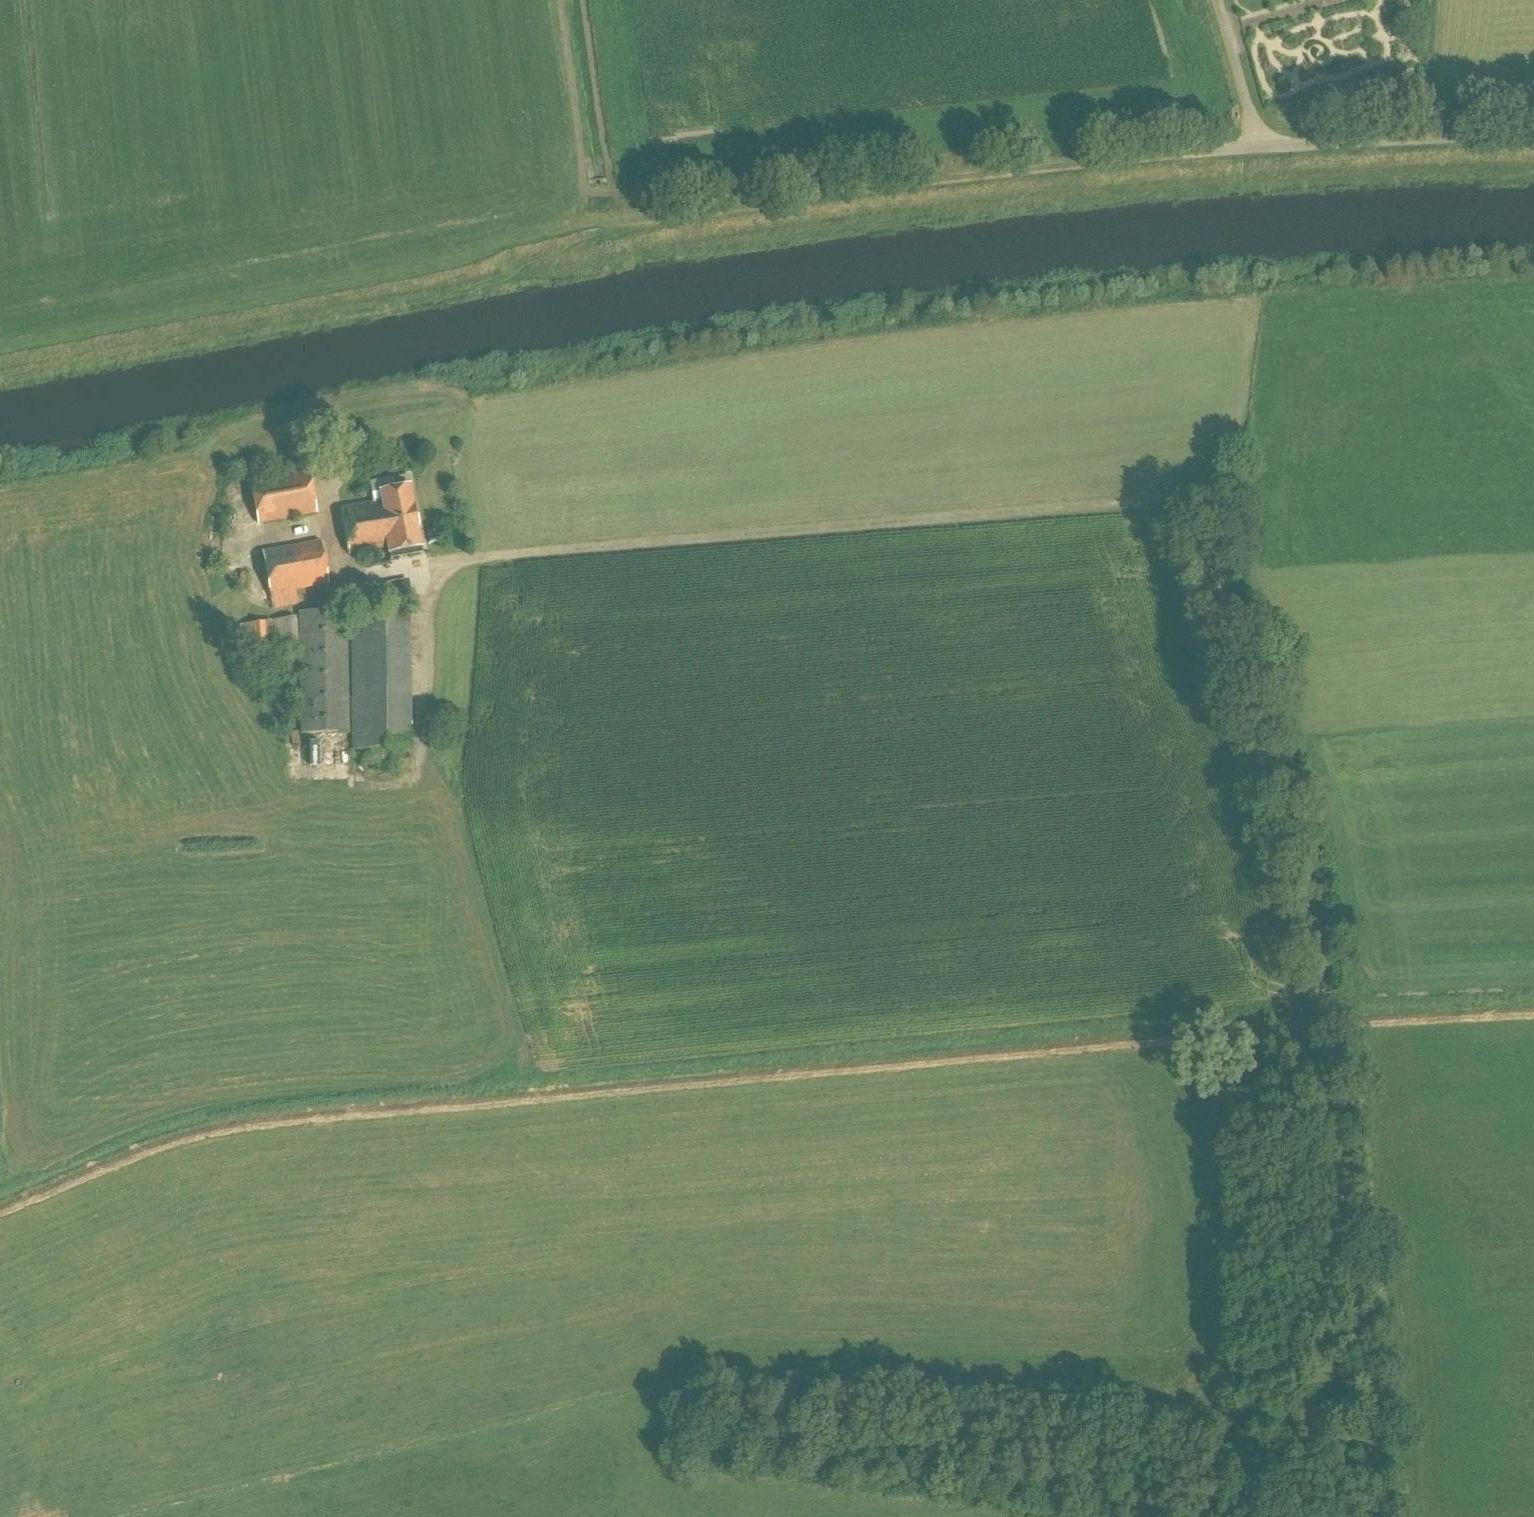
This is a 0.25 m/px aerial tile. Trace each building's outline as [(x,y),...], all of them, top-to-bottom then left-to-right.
[(257,523),(316,513),(307,460),(287,463),(290,474),(250,481),(257,523)] [(420,546),(421,546),(409,486),(380,492),(381,500),(340,508),(348,553),(388,546),(388,552),(389,552),(390,558),(421,552),(420,546)] [(272,609),(297,604),(295,590),(328,584),(320,541),(262,552),(272,609)] [(353,748),(410,747),(408,633),(408,610),(351,611),(353,748)] [(348,733),(346,611),(299,612),(299,615),(273,620),(278,652),(300,648),(301,733),(348,733)] [(243,660),(269,657),(269,653),(276,652),(272,620),(239,624),(243,660)]
